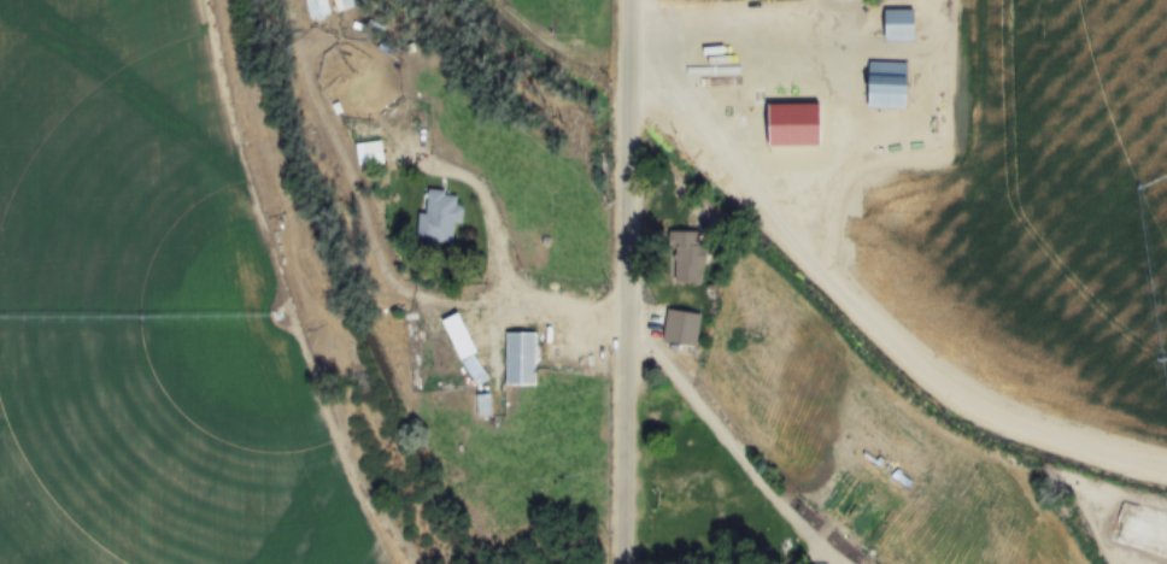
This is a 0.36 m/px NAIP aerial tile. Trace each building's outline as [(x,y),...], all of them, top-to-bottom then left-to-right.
[(326,0),(305,0),(311,19),(330,13),(326,0)] [(351,0),(333,0),(336,12),(353,7),(351,0)] [(913,10),(886,8),(885,39),(870,39),(869,108),(911,108),(913,10)] [(768,110),(781,124),(796,111),(784,96),(768,110)] [(365,165),(383,163),(381,140),(363,142),(365,165)] [(462,221),(463,204),(456,202),(457,190),(428,188),(426,211),(420,211),(417,239),(452,241),(455,219),(462,221)] [(672,280),(705,280),(705,230),(670,230),(672,280)] [(700,312),(665,309),(662,341),(697,345),(700,312)] [(535,425),(536,330),(505,330),(505,425),(535,425)] [(489,393),(476,393),(476,415),(489,415),(489,393)]
